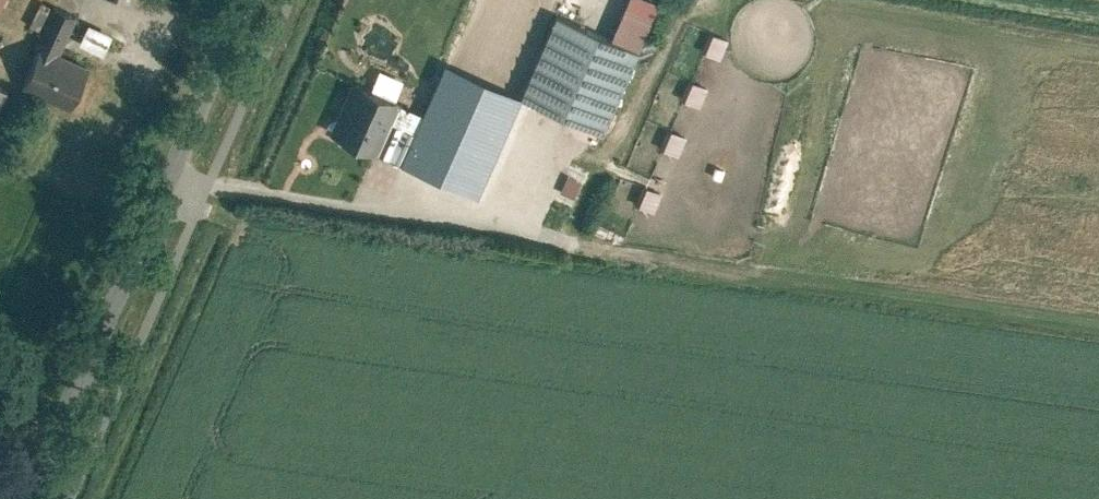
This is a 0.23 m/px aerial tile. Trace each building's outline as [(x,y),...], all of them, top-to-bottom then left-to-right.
[(54,0),(38,0),(26,25),(38,31),(32,43),(43,48),(28,82),(70,102),(88,62),(65,51),(82,13),(54,0)] [(632,46),(561,15),(524,98),(595,129),(632,46)] [(705,51),(721,58),(729,38),(713,31),(705,51)] [(483,204),(519,120),(463,95),(451,123),(354,80),(329,137),(483,204)] [(699,106),(708,86),(692,80),(684,99),(699,106)] [(1,123),(14,97),(0,89),(0,122),(1,123)] [(664,149),(680,155),(687,135),(672,129),(664,149)] [(655,210),(662,192),(646,186),(639,204),(655,210)]
